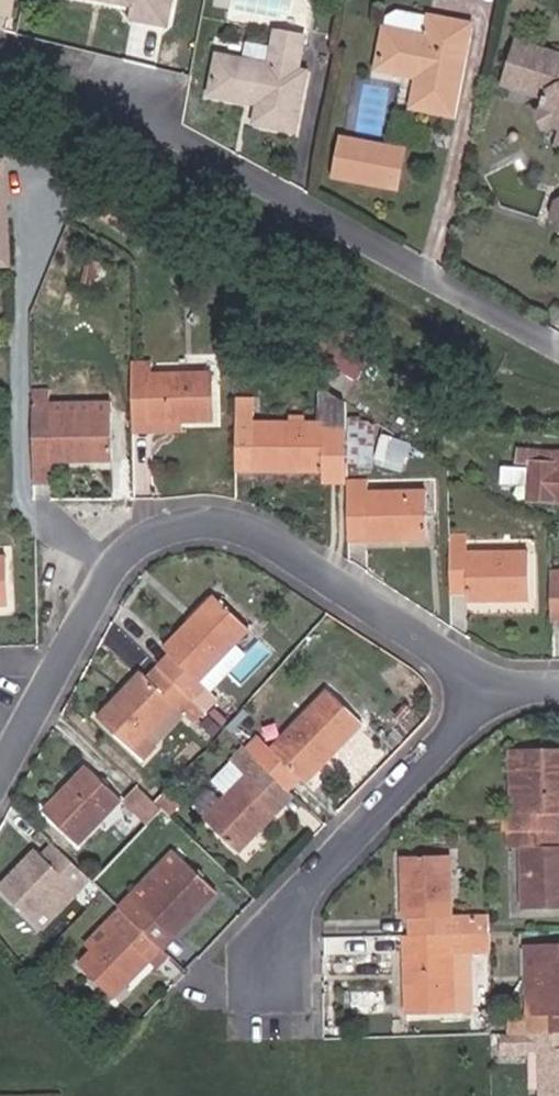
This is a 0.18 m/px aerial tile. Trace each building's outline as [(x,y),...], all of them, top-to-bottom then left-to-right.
[(172,0),(109,0),(135,5),(133,19),(168,25),(172,0)] [(389,14),(386,25),(426,31),(429,13),(398,7),(389,14)] [(417,75),(413,105),(456,113),(473,21),(429,13),(426,31),(386,25),(378,69),(417,75)] [(305,35),(278,30),(274,47),(271,63),(246,58),(219,53),(212,94),(257,102),(254,123),(297,131),(309,70),(299,67),(305,35)] [(515,38),(502,82),(542,95),(543,106),(552,127),(558,129),(558,51),(515,38)] [(271,63),(274,47),(249,42),(246,58),(271,63)] [(403,148),(340,138),(338,146),(402,156),(403,148)] [(398,185),(402,156),(338,146),(334,176),(398,185)] [(2,203),(8,203),(5,160),(0,160),(0,245),(10,245),(8,217),(3,218),(2,203)] [(10,245),(0,245),(0,261),(11,260),(10,245)] [(359,379),(378,349),(328,317),(312,344),(342,362),(339,367),(359,379)] [(214,421),(213,373),(152,374),(152,363),(132,363),(133,423),(183,422),(214,421)] [(348,481),(346,402),(321,386),(322,423),(323,470),(323,482),(348,481)] [(112,461),(112,414),(50,415),(50,404),(49,391),(32,391),(34,454),(51,454),(51,462),(53,462),(112,461)] [(323,470),(322,423),(254,422),(254,399),(235,399),(236,471),(323,470)] [(112,414),(111,403),(50,404),(50,415),(112,414)] [(183,432),(183,422),(133,423),(134,433),(183,432)] [(519,449),(517,463),(531,464),(530,468),(500,466),(499,482),(529,485),(528,499),(558,502),(558,452),(519,449)] [(53,484),(53,462),(51,462),(51,454),(34,454),(34,484),(53,484)] [(428,540),(427,491),(369,492),(369,481),(348,481),(349,541),(428,540)] [(530,601),(529,552),(466,553),(466,535),(449,535),(450,594),(467,594),(467,602),(530,601)] [(7,557),(0,557),(0,606),(10,605),(7,557)] [(551,572),(551,620),(558,620),(558,572),(551,572)] [(235,644),(249,629),(214,595),(163,648),(170,655),(158,667),(194,702),(206,690),(199,682),(235,644)] [(210,693),(246,655),(235,644),(199,682),(206,690),(194,702),(205,712),(206,713),(218,701),(210,693)] [(133,751),(174,707),(182,715),(194,702),(158,667),(146,680),(139,674),(97,717),(133,751)] [(305,783),(362,724),(326,690),(270,750),(257,737),(245,750),(286,790),(298,777),(305,783)] [(142,760),(183,716),(193,725),(205,712),(194,702),(182,715),(174,707),(133,751),(142,760)] [(239,853),(293,796),(286,790),(245,750),(233,763),(246,775),(227,795),(204,819),(239,853)] [(510,752),(512,814),(504,814),(504,832),(508,832),(558,831),(558,750),(510,752)] [(227,795),(246,775),(233,763),(214,782),(227,795)] [(79,846),(123,800),(87,766),(43,811),(79,846)] [(162,810),(138,787),(125,801),(148,824),(162,810)] [(508,832),(508,847),(521,847),(523,909),(558,908),(558,831),(508,832)] [(69,884),(79,894),(81,896),(93,884),(52,844),(40,856),(33,850),(0,885),(0,889),(33,921),(69,884)] [(174,938),(217,893),(173,850),(120,909),(158,946),(170,934),(174,938)] [(453,915),(451,855),(401,856),(403,919),(410,919),(410,936),(489,933),(489,914),(453,915)] [(44,931),(79,894),(69,884),(33,921),(44,931)] [(158,946),(120,909),(84,945),(91,952),(79,965),(114,999),(150,962),(158,969),(170,957),(158,946)] [(474,1013),(471,954),(489,953),(489,933),(410,936),(411,956),(404,956),(406,1015),(474,1013)] [(524,945),(526,1013),(510,1013),(510,1034),(520,1034),(558,1032),(558,944),(524,945)] [(520,1034),(520,1051),(530,1051),(539,1050),(540,1090),(540,1095),(558,1095),(558,1032),(520,1034)] [(540,1090),(539,1050),(530,1051),(531,1090),(540,1090)]
